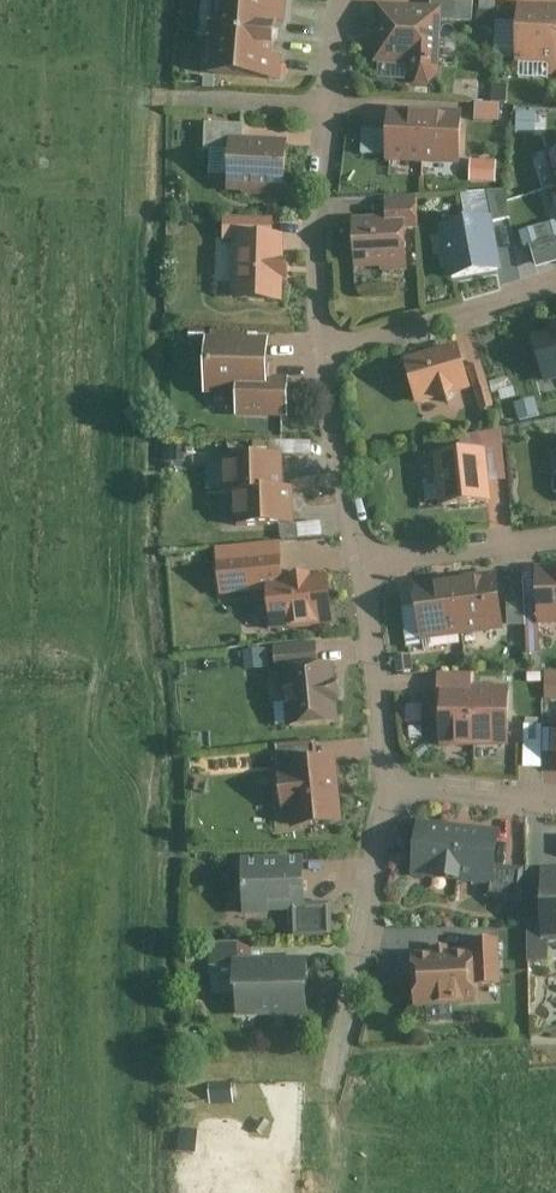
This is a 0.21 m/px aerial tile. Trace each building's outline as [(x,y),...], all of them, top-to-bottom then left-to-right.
[(286,0),(207,0),(201,78),(279,83),(280,58),(271,58),(272,24),(284,24),(286,0)] [(373,6),(370,67),(404,69),(403,78),(412,88),(428,88),(438,79),(439,23),(469,24),(471,0),(427,0),(426,8),(373,6)] [(517,6),(512,66),(547,68),(546,76),(555,76),(555,8),(517,6)] [(421,167),(424,114),(385,112),(381,165),(421,167)] [(460,169),(462,116),(424,114),(421,167),(460,169)] [(201,153),(224,154),(225,141),(239,141),(240,128),(202,126),(201,153)] [(286,142),(239,141),(225,141),(224,154),(223,194),(284,197),(286,142)] [(554,187),(555,187),(555,152),(545,155),(554,187)] [(500,183),(503,162),(477,158),(474,179),(500,183)] [(508,222),(502,193),(487,196),(492,225),(508,222)] [(418,231),(417,198),(381,199),(382,221),(349,222),(350,272),(378,271),(378,274),(404,273),(403,231),(418,231)] [(500,273),(489,220),(435,231),(446,284),(500,273)] [(220,245),(232,245),(232,238),(269,238),(270,223),(221,222),(220,245)] [(230,304),(279,305),(281,238),(269,238),(232,238),(232,245),(230,304)] [(232,417),(286,418),(287,383),(270,384),(270,366),(261,366),(262,342),(241,341),(241,332),(208,331),(208,341),(203,341),(202,398),(231,399),(232,417)] [(529,340),(541,388),(555,384),(555,333),(529,340)] [(469,393),(457,350),(401,365),(414,410),(469,393)] [(493,410),(480,366),(465,371),(478,414),(493,410)] [(432,458),(436,511),(489,505),(487,486),(505,484),(500,434),(468,437),(470,455),(432,458)] [(280,494),(279,459),(218,461),(219,496),(229,495),(280,494)] [(280,494),(229,495),(229,531),(291,530),(290,493),(280,494)] [(218,600),(263,596),(262,586),(279,585),(276,547),(214,551),(218,600)] [(536,570),(538,630),(555,630),(555,570),(536,570)] [(499,635),(494,578),(452,582),(457,640),(499,635)] [(326,580),(279,585),(262,586),(263,596),(266,631),(331,625),(326,580)] [(457,640),(452,582),(413,586),(418,645),(457,640)] [(534,582),(521,583),(525,658),(538,658),(534,582)] [(520,602),(505,603),(506,631),(522,630),(520,602)] [(273,674),(278,673),(317,668),(315,646),(272,651),(273,674)] [(329,667),(317,668),(278,673),(284,735),(336,729),(329,667)] [(546,671),(546,698),(555,698),(555,671),(546,671)] [(437,754),(474,753),(474,692),(469,692),(469,677),(438,677),(437,754)] [(507,752),(506,692),(474,692),(474,753),(507,752)] [(543,745),(545,726),(531,725),(529,743),(543,745)] [(278,765),(287,764),(287,758),(318,754),(317,741),(276,745),(278,765)] [(338,752),(318,754),(287,758),(287,764),(288,770),(279,771),(282,807),(291,806),(293,826),(346,822),(338,752)] [(456,879),(463,823),(420,819),(414,875),(456,879)] [(503,827),(463,823),(456,879),(488,884),(487,896),(523,900),(527,867),(500,864),(503,827)] [(306,855),(244,857),(245,912),(291,910),(292,938),(334,936),(333,901),(308,902),(306,855)] [(545,867),(545,916),(546,938),(552,938),(555,938),(555,867),(545,867)] [(546,938),(545,916),(529,916),(530,961),(553,961),(552,938),(546,938)] [(414,950),(417,1005),(480,1003),(480,984),(502,984),(500,938),(473,938),(473,948),(414,950)] [(211,965),(238,964),(237,956),(254,956),(253,941),(211,942),(211,965)] [(254,956),(237,956),(238,964),(238,1015),(309,1013),(308,956),(254,956)]
